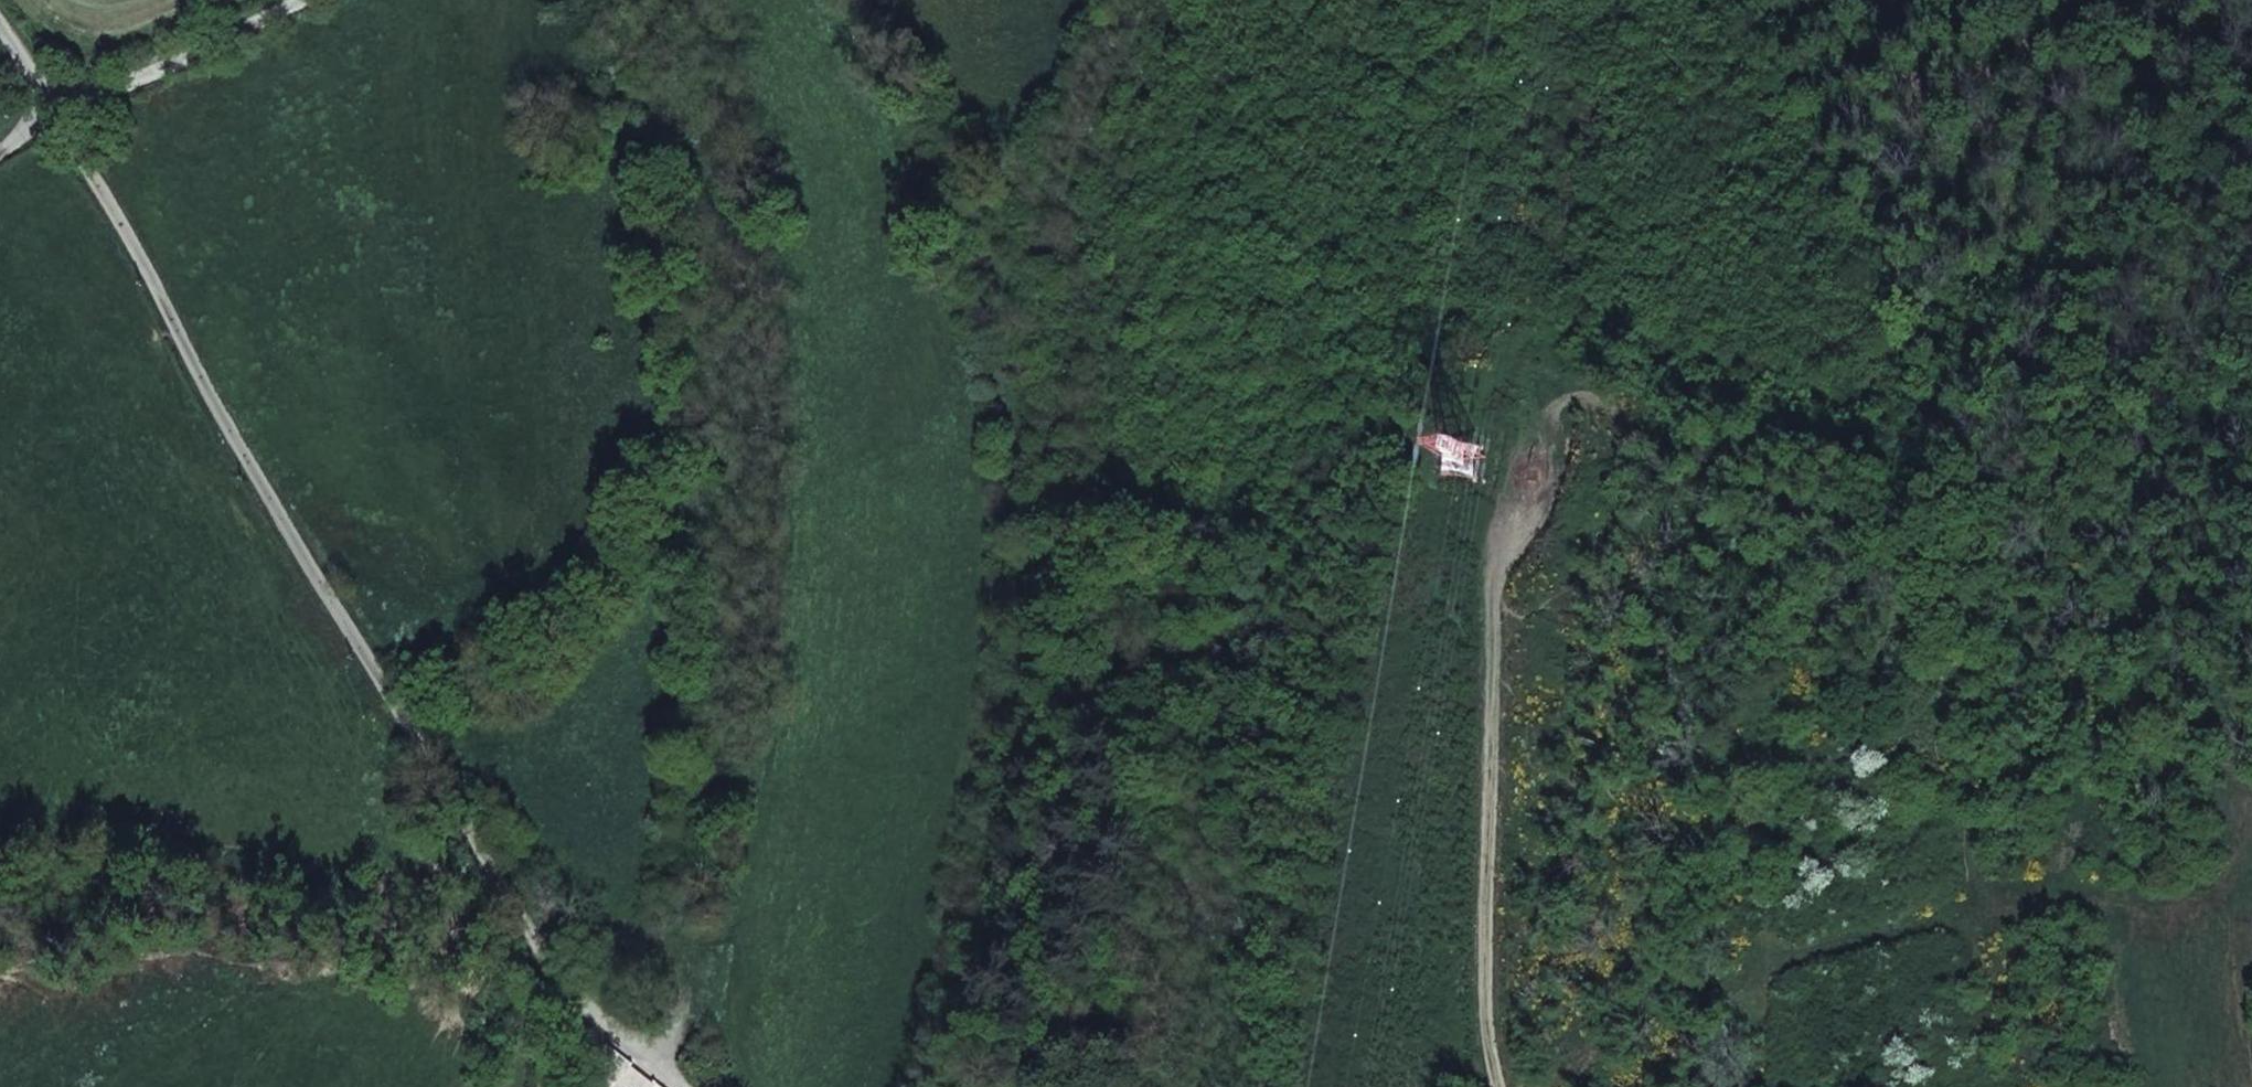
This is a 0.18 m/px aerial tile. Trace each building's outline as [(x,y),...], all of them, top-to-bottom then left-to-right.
[(646,1063),(628,1060),(626,1086),(643,1086),(646,1063)]
